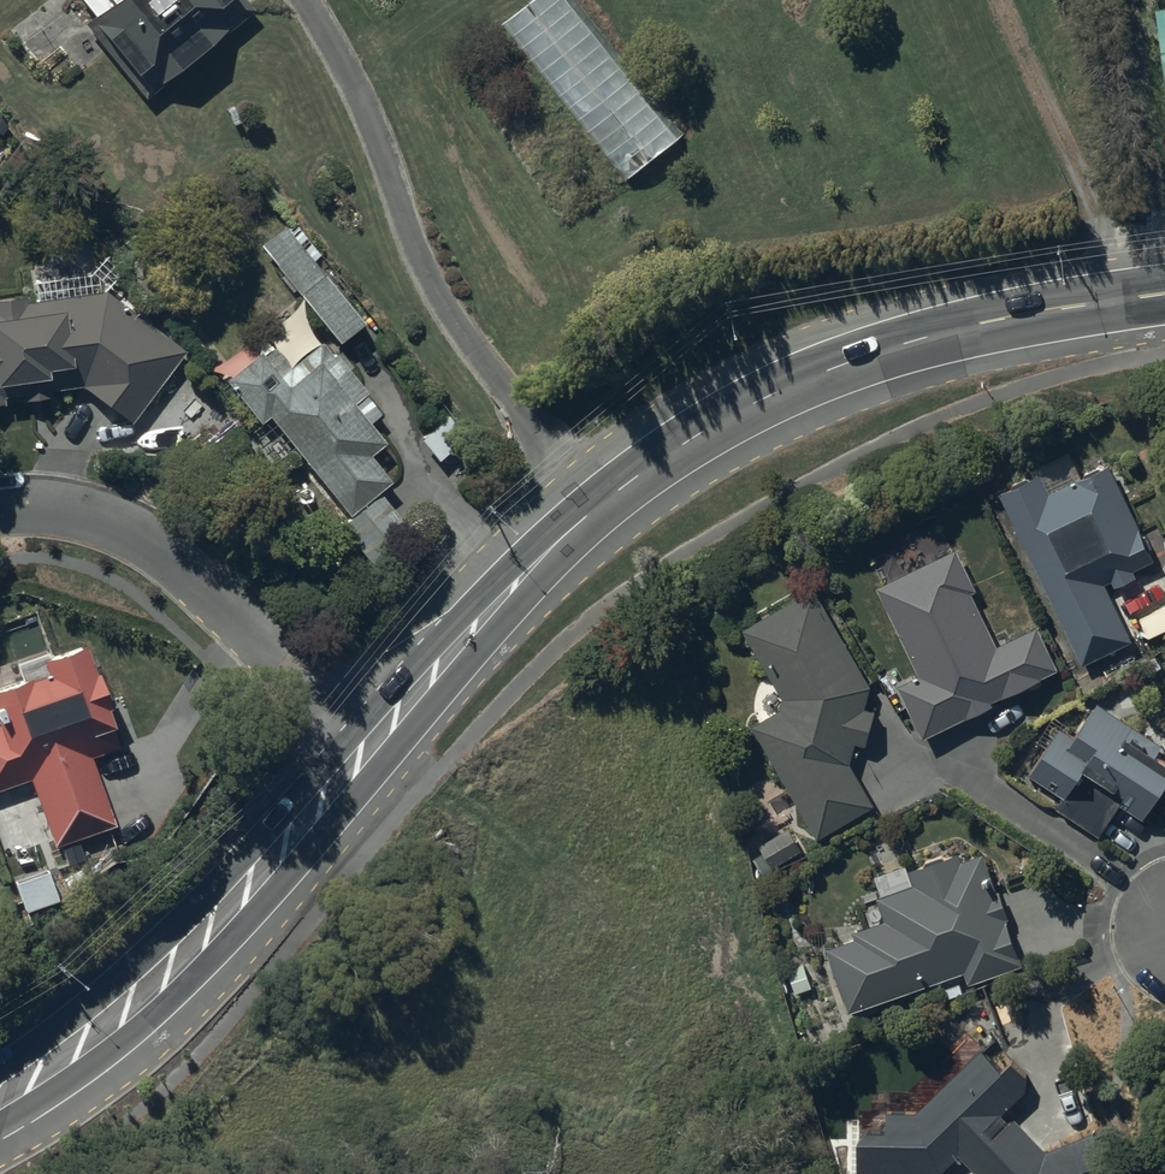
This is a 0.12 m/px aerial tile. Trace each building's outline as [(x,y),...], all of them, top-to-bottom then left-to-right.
[(138,75),(231,0),(77,0),(138,75)] [(589,0),(501,0),(630,160),(683,118),(589,0)] [(1156,5),(1164,66),(1164,4),(1156,5)] [(285,219),(259,240),(339,338),(364,317),(315,258),(321,254),(294,221),(289,225),(285,219)] [(105,287),(27,300),(26,294),(0,298),(0,401),(5,401),(5,394),(21,392),(22,398),(53,395),(52,386),(83,383),(133,419),(184,349),(105,287)] [(268,410),(350,515),(340,523),(373,563),(415,524),(380,489),(393,479),(370,449),(385,437),(370,419),(382,409),(336,351),(333,353),(322,338),(290,363),(273,341),(226,378),(258,418),(268,410)] [(475,446),(448,414),(421,437),(447,469),(475,446)] [(1035,470),(999,487),(1083,663),(1135,638),(1108,582),(1112,580),(1114,584),(1137,574),(1134,568),(1157,557),(1111,461),(1083,474),(1071,448),(1033,467),(1035,470)] [(959,545),(878,584),(919,670),(896,681),(922,734),(1060,668),(1038,623),(998,642),(972,588),(979,585),(959,545)] [(781,708),(752,722),(819,836),(876,803),(851,761),(852,745),(857,745),(857,741),(868,741),(876,708),(868,706),(872,684),(817,584),(744,625),(782,694),(781,708)] [(42,651),(47,665),(0,678),(0,787),(31,776),(55,842),(112,822),(91,754),(120,745),(106,700),(109,700),(97,664),(95,665),(86,637),(42,651)] [(1062,724),(1032,772),(1063,792),(1055,805),(1101,833),(1120,803),(1143,817),(1164,781),(1164,740),(1099,698),(1077,734),(1062,724)] [(803,846),(789,824),(761,842),(776,864),(803,846)] [(829,944),(851,1009),(965,969),(969,982),(1024,963),(985,851),(963,859),(959,849),(910,866),(915,880),(877,893),(885,916),(855,926),(858,934),(829,944)] [(933,1066),(945,1081),(920,1105),(920,1089),(888,1090),(888,1108),(845,1108),(845,1129),(850,1130),(859,1137),(859,1170),(882,1170),(882,1173),(962,1173),(972,1163),(984,1173),(1025,1173),(1049,1148),(1008,1109),(1028,1087),(1027,1070),(1013,1055),(1003,1065),(971,1030),(933,1066)]
